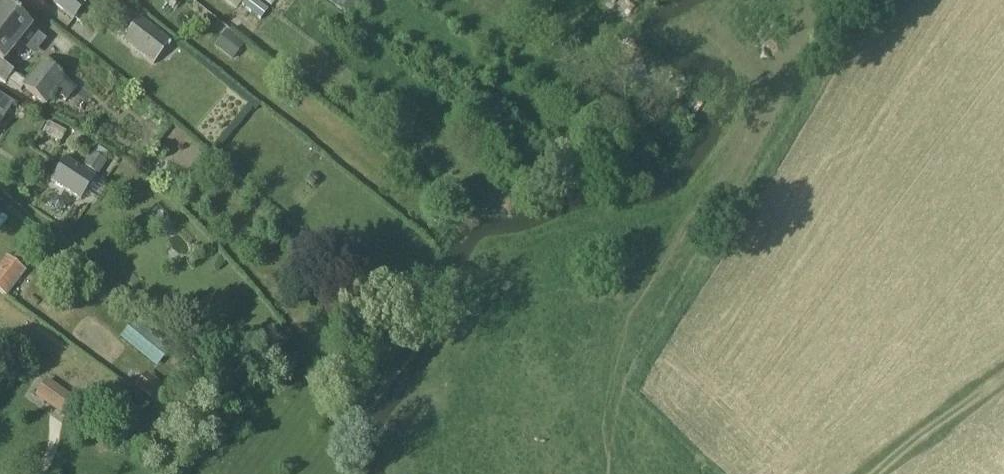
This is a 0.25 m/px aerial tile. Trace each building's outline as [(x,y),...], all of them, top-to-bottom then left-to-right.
[(85,3),(81,0),(49,0),(73,19),(85,3)] [(113,14),(110,18),(126,31),(139,16),(119,0),(106,0),(102,5),(113,14)] [(235,9),(242,0),(224,0),(235,9)] [(241,6),(259,20),(267,11),(253,0),(245,0),(241,6)] [(46,40),(32,28),(3,6),(0,10),(0,79),(4,82),(7,79),(20,90),(23,86),(44,102),(54,89),(65,98),(75,85),(44,61),(27,82),(4,63),(13,51),(20,56),(26,50),(33,56),(46,40)] [(153,64),(171,41),(140,16),(122,39),(153,64)] [(226,30),(214,46),(228,57),(241,41),(226,30)] [(4,119),(13,103),(0,95),(0,125),(4,119)] [(91,153),(83,166),(98,175),(106,161),(102,159),(93,153),(91,153)] [(78,201),(94,177),(67,159),(51,183),(78,201)] [(23,270),(10,260),(5,257),(0,263),(0,291),(7,297),(25,272),(23,270)] [(135,389),(160,407),(172,392),(146,373),(135,389)] [(62,416),(74,399),(46,379),(34,397),(62,416)]
